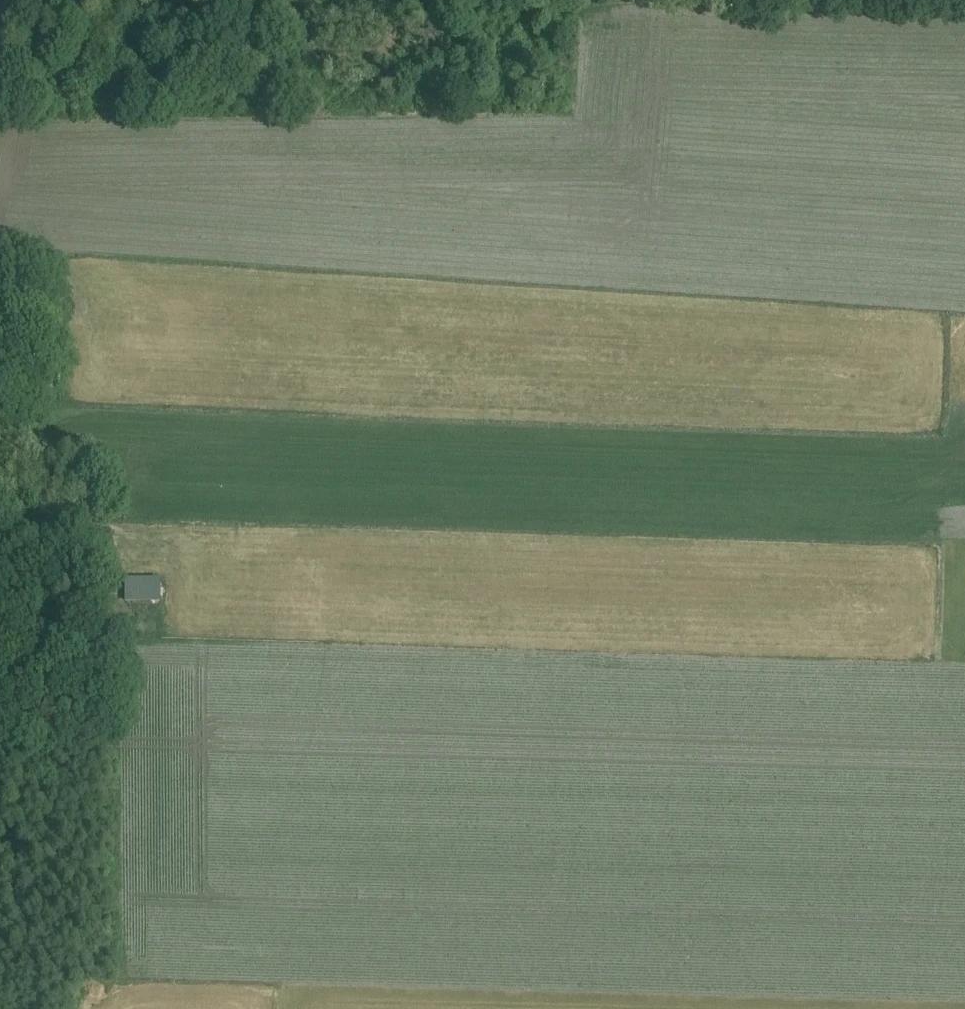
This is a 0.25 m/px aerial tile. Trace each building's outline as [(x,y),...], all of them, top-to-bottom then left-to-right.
[(163,578),(145,578),(145,598),(164,598),(163,578)]
